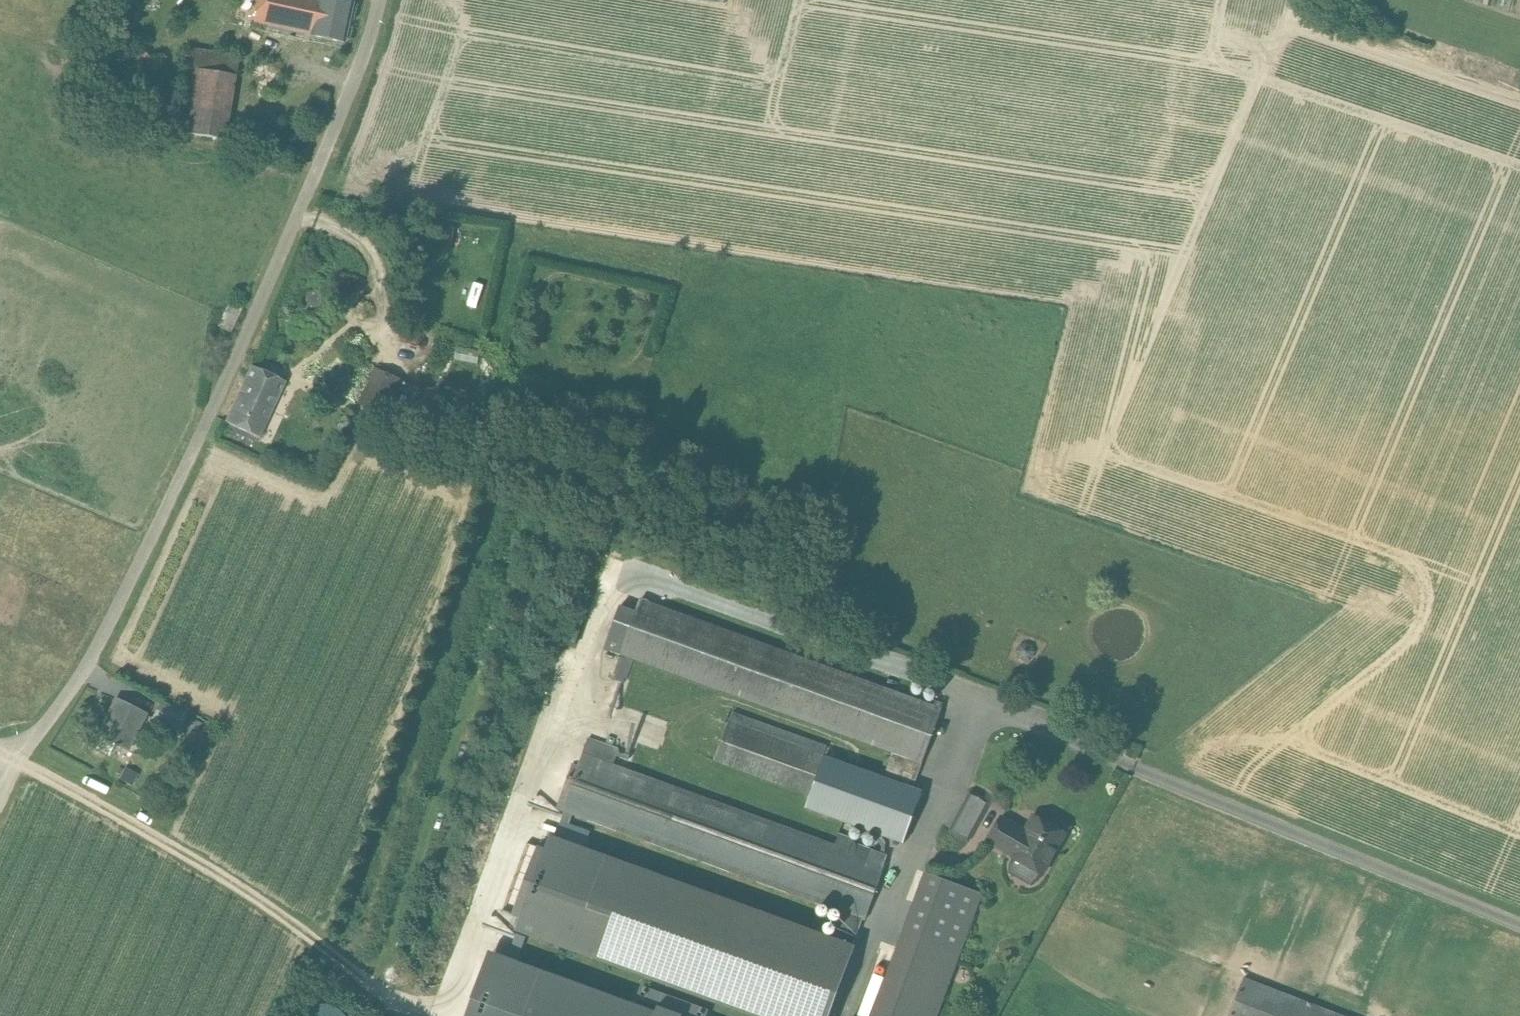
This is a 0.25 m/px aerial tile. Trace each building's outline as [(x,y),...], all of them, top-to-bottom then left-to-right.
[(251,20),(311,34),(311,35),(345,42),(353,2),(343,0),(255,0),(251,20)] [(227,142),(241,55),(189,46),(173,133),(227,142)] [(220,327),(231,332),(242,308),(231,303),(220,327)] [(284,380),(252,366),(226,422),(258,436),(284,380)] [(360,405),(389,417),(405,379),(376,366),(360,405)] [(430,391),(428,398),(439,402),(442,394),(430,391)] [(911,786),(914,787),(943,708),(641,598),(637,610),(621,604),(604,652),(894,753),(886,777),(911,786)] [(1020,645),(1018,652),(1020,659),(1027,662),(1028,661),(1029,662),(1031,662),(1032,660),(1032,659),(1034,659),(1037,652),(1034,646),(1027,642),(1020,645)] [(146,713),(116,699),(109,713),(111,714),(108,720),(106,719),(98,735),(102,737),(97,747),(110,754),(116,743),(128,750),(146,713)] [(202,725),(160,702),(153,718),(183,734),(184,732),(195,738),(202,725)] [(826,756),(730,723),(716,762),(917,832),(928,802),(822,765),(826,756)] [(557,810),(849,916),(865,921),(890,854),(873,848),(873,850),(854,843),(855,840),(839,834),(836,843),(615,764),(620,748),(590,737),(575,777),(570,775),(557,810)] [(139,774),(126,767),(118,781),(132,788),(139,774)] [(969,837),(986,800),(971,793),(953,830),(969,837)] [(1043,875),(1067,834),(1063,832),(1063,827),(1055,822),(1050,824),(1035,815),(1025,832),(1018,828),(1019,826),(1002,817),(987,841),(1014,856),(1013,858),(1043,875)] [(558,837),(586,843),(589,827),(561,821),(558,837)] [(849,916),(838,946),(551,842),(517,936),(739,1015),(831,1015),(865,921),(849,916)] [(924,873),(872,1015),(936,1015),(981,893),(924,873)] [(517,937),(510,955),(519,959),(526,940),(517,937)] [(490,953),(467,1015),(662,1015),(490,953)] [(1245,978),(1230,1015),(1344,1015),(1245,978)] [(345,1015),(343,1014),(342,1012),(340,1011),(338,1009),(336,1008),(334,1007),(332,1006),(329,1005),(327,1005),(325,1005),(322,1005),(320,1005),(318,1005),(315,1006),(313,1006),(311,1007),(309,1009),(307,1010),(305,1011),(303,1013),(302,1015),(301,1015),(345,1015)]
